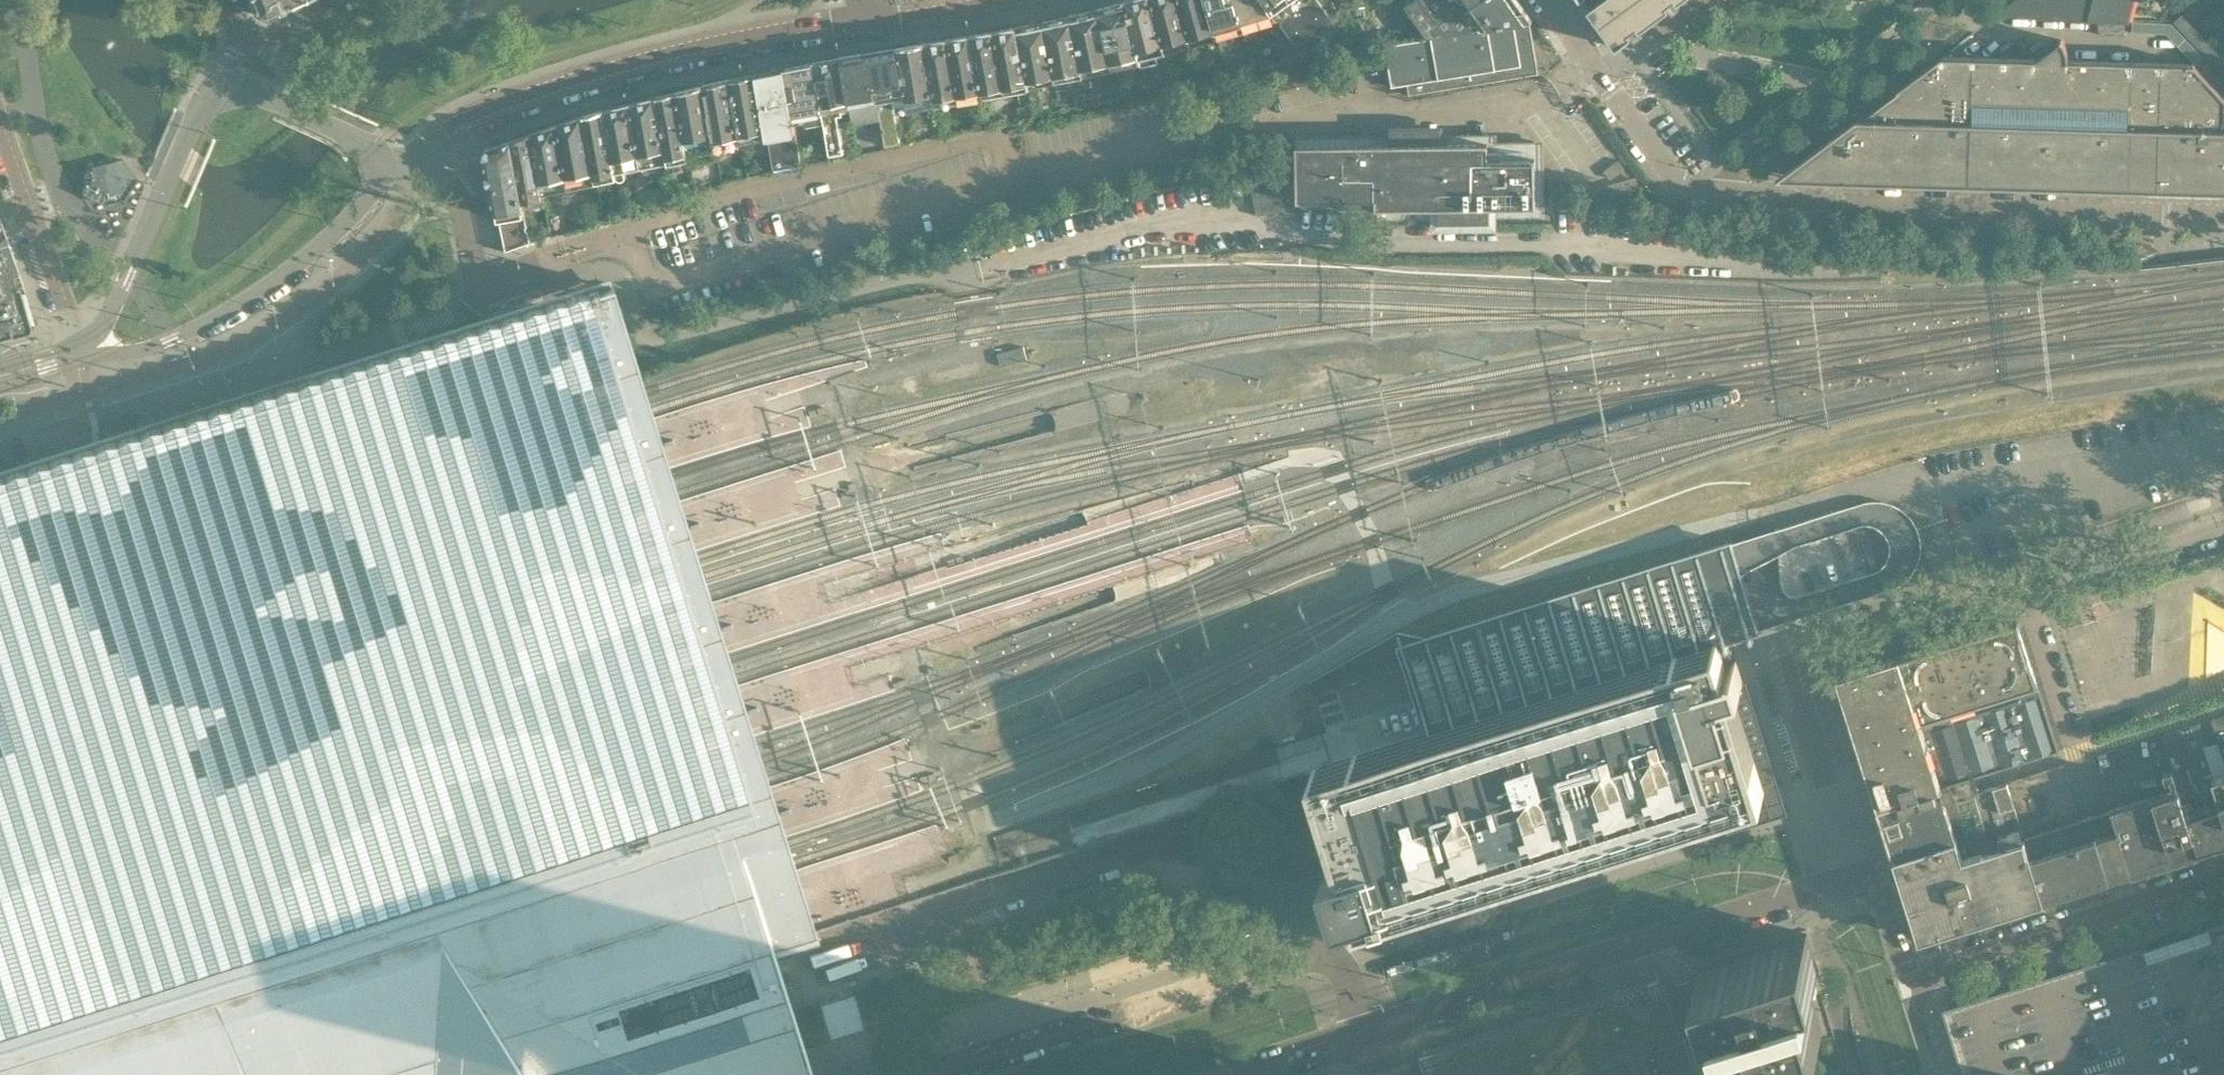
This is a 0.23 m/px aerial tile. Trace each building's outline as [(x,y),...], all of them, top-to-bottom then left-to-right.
[(279,0),(251,0),(257,13),(265,16),(283,8),(279,0)] [(1125,1),(1139,59),(1165,52),(1165,51),(1152,0),(1128,0),(1125,1)] [(1165,51),(1191,44),(1179,0),(1152,0),(1165,51)] [(1191,44),(1216,37),(1206,0),(1179,0),(1191,44)] [(1227,0),(1206,0),(1216,37),(1225,34),(1243,29),(1235,0),(1227,2),(1227,0)] [(1264,0),(1227,0),(1227,2),(1235,0),(1243,29),(1260,25),(1277,19),(1272,12),(1264,0)] [(1320,0),(1264,0),(1272,12),(1277,19),(1306,58),(1354,48),(1330,14),(1320,0)] [(1518,0),(1479,0),(1455,18),(1448,9),(1434,19),(1420,0),(1413,0),(1404,6),(1425,36),(1530,20),(1533,20),(1518,0)] [(1479,0),(1420,0),(1434,19),(1448,9),(1455,18),(1479,0)] [(1588,8),(1616,47),(1680,0),(1599,0),(1588,8)] [(2024,0),(2022,1),(2021,2),(2020,4),(2020,5),(2019,6),(2019,8),(2020,10),(2020,11),(2021,13),(2023,15),(2023,16),(2098,20),(2097,34),(2125,35),(2125,21),(2130,0),(2024,0)] [(2211,0),(2196,0),(2184,11),(2192,18),(2211,0)] [(1125,1),(1098,8),(1109,61),(1128,57),(1130,66),(1140,64),(1139,59),(1125,1)] [(1098,8),(1070,15),(1081,67),(1098,64),(1099,72),(1111,69),(1109,61),(1098,8)] [(2205,32),(2222,16),(2214,8),(2198,24),(2205,32)] [(1070,15),(1044,21),(1054,75),(1071,71),(1072,78),(1083,76),(1081,67),(1070,15)] [(1530,20),(1425,36),(1384,42),(1391,87),(1407,84),(1408,94),(1448,88),(1528,75),(1527,65),(1537,63),(1530,20)] [(1044,21),(1016,27),(1026,80),(1044,77),(1045,84),(1055,82),(1054,75),(1044,21)] [(1016,27),(971,35),(982,98),(1028,90),(1026,80),(1016,27)] [(971,35),(921,43),(931,99),(957,94),(958,102),(982,98),(971,35)] [(2068,60),(2067,53),(2065,45),(2064,43),(2063,42),(2061,39),(2059,40),(2060,40),(2035,59),(1941,56),(1896,90),(1895,92),(1889,98),(1884,104),(1879,111),(1876,118),(1856,117),(1775,178),(2223,191),(2223,128),(2223,126),(2223,96),(2193,64),(2068,60)] [(931,99),(921,43),(893,48),(902,98),(904,103),(921,101),(922,109),(932,107),(931,99)] [(902,98),(893,48),(865,53),(876,109),(883,147),(901,144),(894,105),(904,103),(902,98)] [(876,109),(865,53),(836,58),(844,100),(846,108),(863,105),(871,150),(883,147),(876,109)] [(844,100),(836,58),(808,63),(817,109),(818,113),(823,112),(824,117),(823,118),(829,155),(844,153),(838,115),(843,114),(842,109),(846,108),(844,100)] [(808,63),(778,69),(790,123),(802,121),(800,112),(817,109),(808,63)] [(778,69),(756,73),(752,74),(764,132),(773,170),(800,165),(790,123),(778,69)] [(752,74),(726,80),(739,138),(764,132),(752,74)] [(726,80),(705,84),(702,85),(717,151),(725,149),(724,142),(739,138),(726,80)] [(702,85),(677,91),(674,92),(689,159),(717,151),(702,85)] [(674,92),(655,96),(653,97),(668,161),(669,164),(689,159),(674,92)] [(668,161),(653,97),(624,104),(605,109),(601,110),(615,171),(617,179),(619,181),(624,180),(625,175),(624,171),(668,161)] [(615,171),(601,110),(592,112),(581,116),(597,183),(617,179),(615,171)] [(597,183),(581,116),(571,119),(562,122),(532,132),(541,180),(549,178),(552,192),(597,183)] [(1295,201),(1297,201),(1376,200),(1376,209),(1439,208),(1439,224),(1489,223),(1489,208),(1545,207),(1544,140),(1497,141),(1497,133),(1442,133),(1442,125),(1389,126),(1390,134),(1295,135),(1295,201)] [(541,180),(532,132),(519,137),(513,139),(524,200),(526,207),(545,203),(541,180)] [(524,200),(513,139),(491,148),(486,156),(497,210),(524,200)] [(1275,152),(1275,141),(1252,141),(1252,153),(1275,152)] [(122,158),(86,168),(83,193),(103,196),(105,203),(123,198),(121,191),(137,178),(122,158)] [(1284,211),(1279,185),(1252,190),(1258,216),(1284,211)] [(529,222),(526,207),(524,200),(497,210),(501,229),(529,222)] [(6,235),(0,218),(0,330),(29,321),(18,283),(22,282),(6,235)] [(533,242),(529,222),(501,229),(506,252),(533,242)] [(806,1066),(790,1015),(769,951),(816,936),(811,921),(777,813),(639,374),(613,292),(610,283),(589,289),(92,447),(42,463),(0,476),(0,1074),(809,1074),(806,1066)] [(1027,359),(1023,346),(997,353),(1000,366),(1027,359)] [(1415,700),(1425,736),(1717,645),(1760,631),(1756,617),(1744,578),(1743,575),(1738,556),(1733,542),(1398,646),(1415,700)] [(2023,558),(2008,562),(2012,574),(2026,569),(2023,558)] [(2058,749),(2037,683),(2017,618),(1894,657),(1934,788),(1972,776),(2058,749)] [(1761,786),(1753,762),(1753,759),(1752,760),(1729,686),(1742,682),(1735,660),(1723,664),(1717,645),(1425,736),(1314,771),(1323,798),(1324,798),(1344,863),(1324,869),(1325,872),(1326,872),(1338,912),(1358,906),(1359,912),(1365,910),(1372,908),(1414,895),(1754,788),(1761,786)] [(1934,788),(1894,657),(1836,675),(1877,806),(1934,788)] [(2211,717),(2223,761),(2223,713),(2211,717)] [(2211,717),(2160,733),(2177,788),(2197,850),(2223,842),(2223,761),(2211,717)] [(2140,868),(2121,805),(2110,809),(2101,811),(2089,815),(2080,818),(2063,764),(2007,782),(2043,898),(2122,874),(2140,868)] [(1984,827),(1973,792),(1977,791),(1976,787),(1972,776),(1934,788),(1877,806),(1881,818),(1893,856),(1935,843),(1956,836),(1984,827)] [(1984,827),(1956,836),(1935,843),(1960,924),(2043,898),(2007,782),(1977,791),(1973,792),(1984,827)] [(2197,850),(2177,788),(2121,805),(2140,868),(2197,850)] [(1001,858),(1015,855),(1009,831),(995,834),(1001,858)] [(1935,843),(1893,856),(1919,937),(1960,924),(1935,843)] [(1942,1009),(1963,1074),(2091,1074),(2106,1070),(2108,1074),(2223,1074),(2223,920),(2204,927),(2205,929),(2146,947),(2146,945),(1942,1009)] [(1806,932),(1697,967),(1709,1005),(1713,1004),(1717,1015),(1727,1012),(1739,1051),(1766,1045),(1781,1042),(1795,1038),(1822,1030),(1808,986),(1818,983),(1815,972),(1818,971),(1806,932)] [(907,974),(915,972),(911,960),(903,963),(907,974)]
